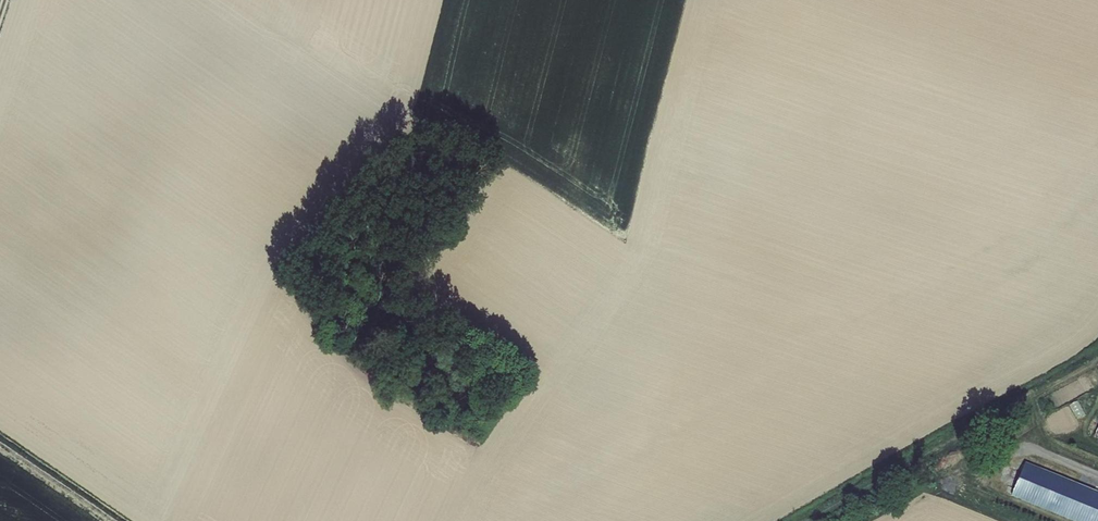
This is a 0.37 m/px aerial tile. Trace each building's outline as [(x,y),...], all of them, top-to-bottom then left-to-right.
[(1032,496),(1096,520),(1097,520),(1097,480),(1048,460),(1032,496)]
